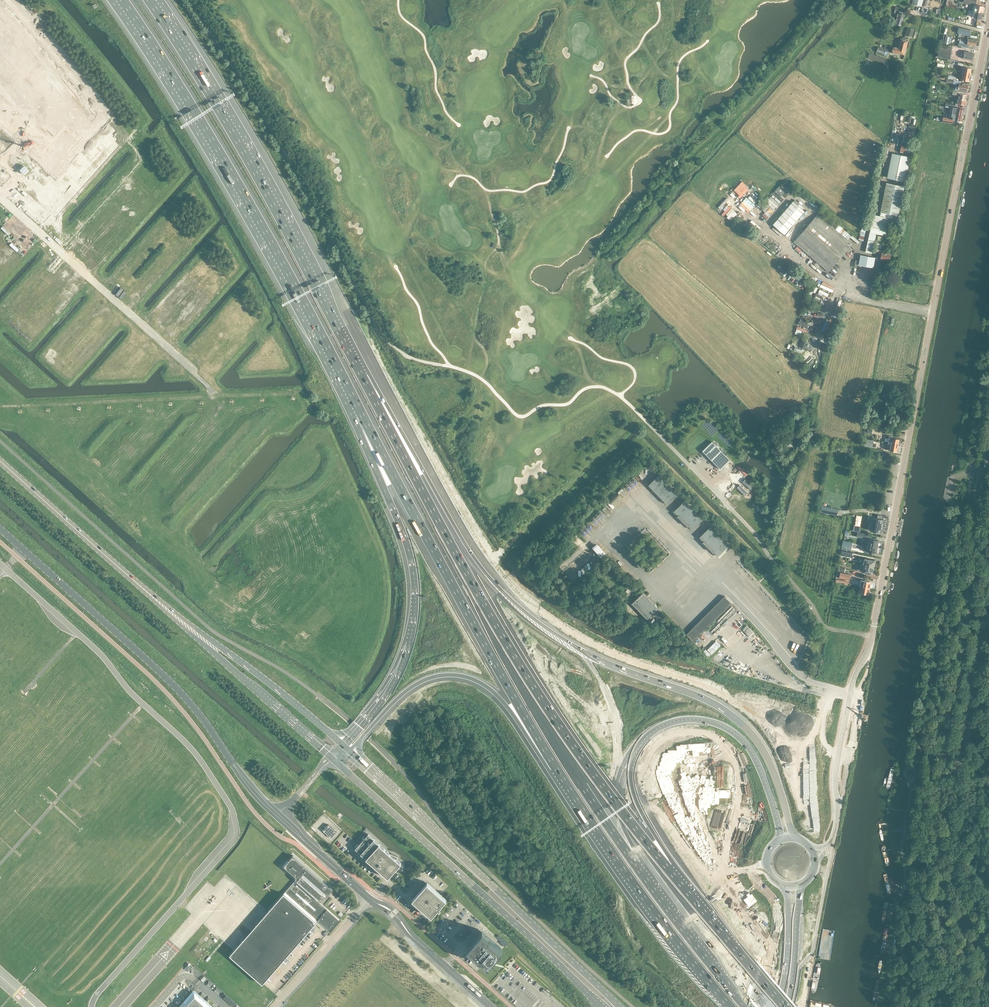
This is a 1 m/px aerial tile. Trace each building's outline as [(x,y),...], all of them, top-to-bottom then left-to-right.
[(20,145),(18,148),(47,173),(48,174),(49,174),(50,175),(51,175),(52,175),(52,176),(53,176),(54,176),(55,176),(56,176),(57,176),(58,175),(59,175),(60,175),(61,174),(62,174),(62,173),(63,173),(63,172),(64,172),(66,170),(74,160),(72,158),(88,141),(103,124),(107,119),(108,118),(108,117),(109,116),(109,115),(109,114),(109,113),(109,112),(109,111),(109,110),(108,110),(108,109),(107,108),(105,106),(17,0),(0,0),(0,127),(20,145)] [(905,13),(898,11),(896,10),(895,13),(897,14),(896,18),(892,18),(891,22),(895,23),(894,24),(895,24),(894,25),(898,26),(898,25),(902,26),(905,13)] [(912,37),(914,29),(907,27),(905,35),(912,37)] [(970,36),(971,30),(959,28),(957,33),(970,36)] [(909,40),(905,40),(906,38),(903,37),(902,39),(900,38),(898,47),(893,46),(892,52),(904,55),(909,40)] [(950,59),(952,47),(940,44),(938,57),(950,59)] [(878,47),(877,48),(875,51),(876,51),(877,52),(877,53),(886,56),(888,52),(878,47)] [(967,49),(963,48),(962,51),(964,51),(963,58),(972,60),(974,53),(966,52),(967,49)] [(886,58),(869,53),(868,58),(884,63),(886,58)] [(960,83),(961,81),(956,80),(957,77),(948,75),(948,79),(947,79),(946,82),(956,85),(956,86),(958,87),(958,90),(965,92),(965,91),(967,91),(968,85),(960,83)] [(965,92),(958,90),(953,89),(953,92),(956,93),(955,94),(958,95),(958,98),(966,100),(967,95),(964,94),(965,92)] [(966,100),(958,98),(957,104),(956,106),(961,107),(961,104),(965,105),(966,100)] [(964,109),(955,107),(956,105),(953,105),(954,102),(951,102),(951,104),(946,103),(945,107),(949,108),(948,112),(951,112),(951,113),(955,113),(963,115),(964,109)] [(962,121),(963,115),(955,113),(954,116),(951,116),(950,118),(943,117),(943,118),(937,117),(936,121),(942,121),(952,123),(953,119),(962,121)] [(903,137),(901,151),(913,153),(914,147),(907,146),(909,138),(903,137)] [(910,156),(892,153),(887,178),(905,181),(910,156)] [(742,181),(733,190),(741,197),(750,188),(742,181)] [(781,202),(791,189),(782,182),(774,193),(779,197),(778,200),(781,202)] [(881,212),(880,216),(889,218),(890,218),(889,225),(897,227),(899,217),(898,216),(904,186),(886,183),(880,212),(881,212)] [(740,204),(749,212),(756,205),(747,196),(740,204)] [(775,210),(780,202),(770,197),(766,205),(775,210)] [(785,234),(793,225),(805,211),(793,201),(773,224),(785,234)] [(722,213),(731,221),(738,213),(730,205),(722,213)] [(876,234),(886,236),(889,218),(880,216),(874,214),(865,252),(872,254),(876,234)] [(828,270),(850,242),(847,240),(851,235),(838,224),(834,229),(817,216),(795,244),(828,270)] [(860,242),(852,235),(850,238),(858,244),(860,242)] [(878,252),(878,255),(877,255),(876,262),(880,263),(880,259),(889,261),(891,254),(881,252),(881,253),(878,252)] [(873,267),(875,257),(860,255),(858,265),(873,267)] [(808,314),(819,318),(821,313),(809,309),(808,314)] [(801,318),(799,324),(808,327),(810,321),(801,318)] [(906,401),(894,399),(893,403),(897,403),(895,412),(892,411),(892,414),(903,417),(906,401)] [(876,423),(877,412),(870,411),(868,421),(876,423)] [(866,438),(865,445),(873,447),(874,439),(866,438)] [(712,441),(703,450),(722,470),(732,461),(712,441)] [(677,494),(659,475),(648,485),(667,504),(677,494)] [(629,491),(640,481),(636,477),(625,487),(629,491)] [(611,501),(616,505),(623,497),(622,496),(625,492),(625,493),(626,492),(622,489),(611,501)] [(703,520),(684,501),(674,511),(692,530),(703,520)] [(838,509),(822,506),(820,512),(837,515),(838,509)] [(596,525),(606,514),(602,510),(591,521),(596,525)] [(882,520),(873,518),(871,531),(880,532),(882,520)] [(585,536),(595,526),(590,521),(580,531),(585,536)] [(730,548),(710,527),(699,537),(720,558),(730,548)] [(593,547),(603,558),(608,553),(598,542),(593,547)] [(875,561),(864,559),(863,565),(873,567),(875,561)] [(873,567),(863,565),(862,571),(872,574),(873,567)] [(658,608),(643,592),(632,603),(647,619),(658,608)] [(724,596),(686,634),(693,641),(732,603),(724,596)] [(721,646),(716,641),(707,650),(712,655),(721,646)] [(717,765),(726,762),(721,748),(714,750),(714,748),(708,750),(710,753),(712,753),(713,756),(712,756),(714,762),(715,765),(717,765)] [(710,789),(705,790),(707,797),(709,796),(709,797),(713,796),(713,794),(716,793),(715,789),(713,783),(708,784),(710,789)] [(670,807),(679,822),(684,819),(685,822),(687,821),(681,812),(679,813),(674,805),(672,806),(670,807)] [(328,824),(323,830),(331,838),(337,832),(328,824)] [(726,835),(730,836),(730,832),(734,832),(734,827),(726,826),(726,835)] [(708,830),(705,831),(715,852),(718,851),(708,830)] [(392,853),(389,852),(369,834),(355,849),(388,878),(401,863),(397,859),(398,857),(398,856),(396,855),(394,854),(392,853)] [(884,861),(889,860),(884,840),(879,841),(884,861)] [(230,955),(263,983),(317,920),(330,931),(339,920),(319,902),(332,889),(293,855),(283,866),(295,878),(296,879),(230,955)] [(892,894),(897,893),(893,874),(888,875),(892,894)] [(884,876),(888,897),(892,896),(892,894),(888,875),(884,876)] [(758,888),(765,884),(760,876),(753,880),(758,888)] [(743,902),(749,898),(748,896),(751,894),(740,877),(734,882),(736,884),(732,887),(743,902)] [(427,882),(412,899),(431,916),(446,899),(427,882)] [(895,902),(888,901),(884,922),(891,924),(895,902)] [(482,930),(467,948),(487,966),(503,948),(482,930)] [(214,958),(222,949),(218,946),(210,954),(214,958)] [(876,974),(881,974),(885,953),(880,952),(876,974)] [(871,1000),(876,1001),(880,976),(875,975),(871,1000)] [(180,1004),(177,1006),(214,1006),(213,1006),(193,989),(180,1004)]
